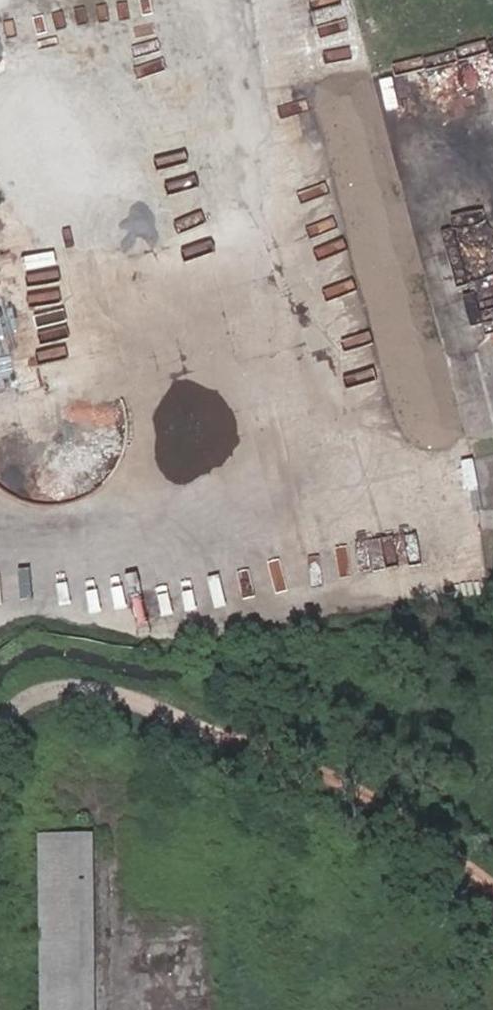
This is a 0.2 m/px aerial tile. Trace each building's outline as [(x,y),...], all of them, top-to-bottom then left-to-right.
[(92,836),(38,837),(40,1009),(94,1009),(92,836)]
